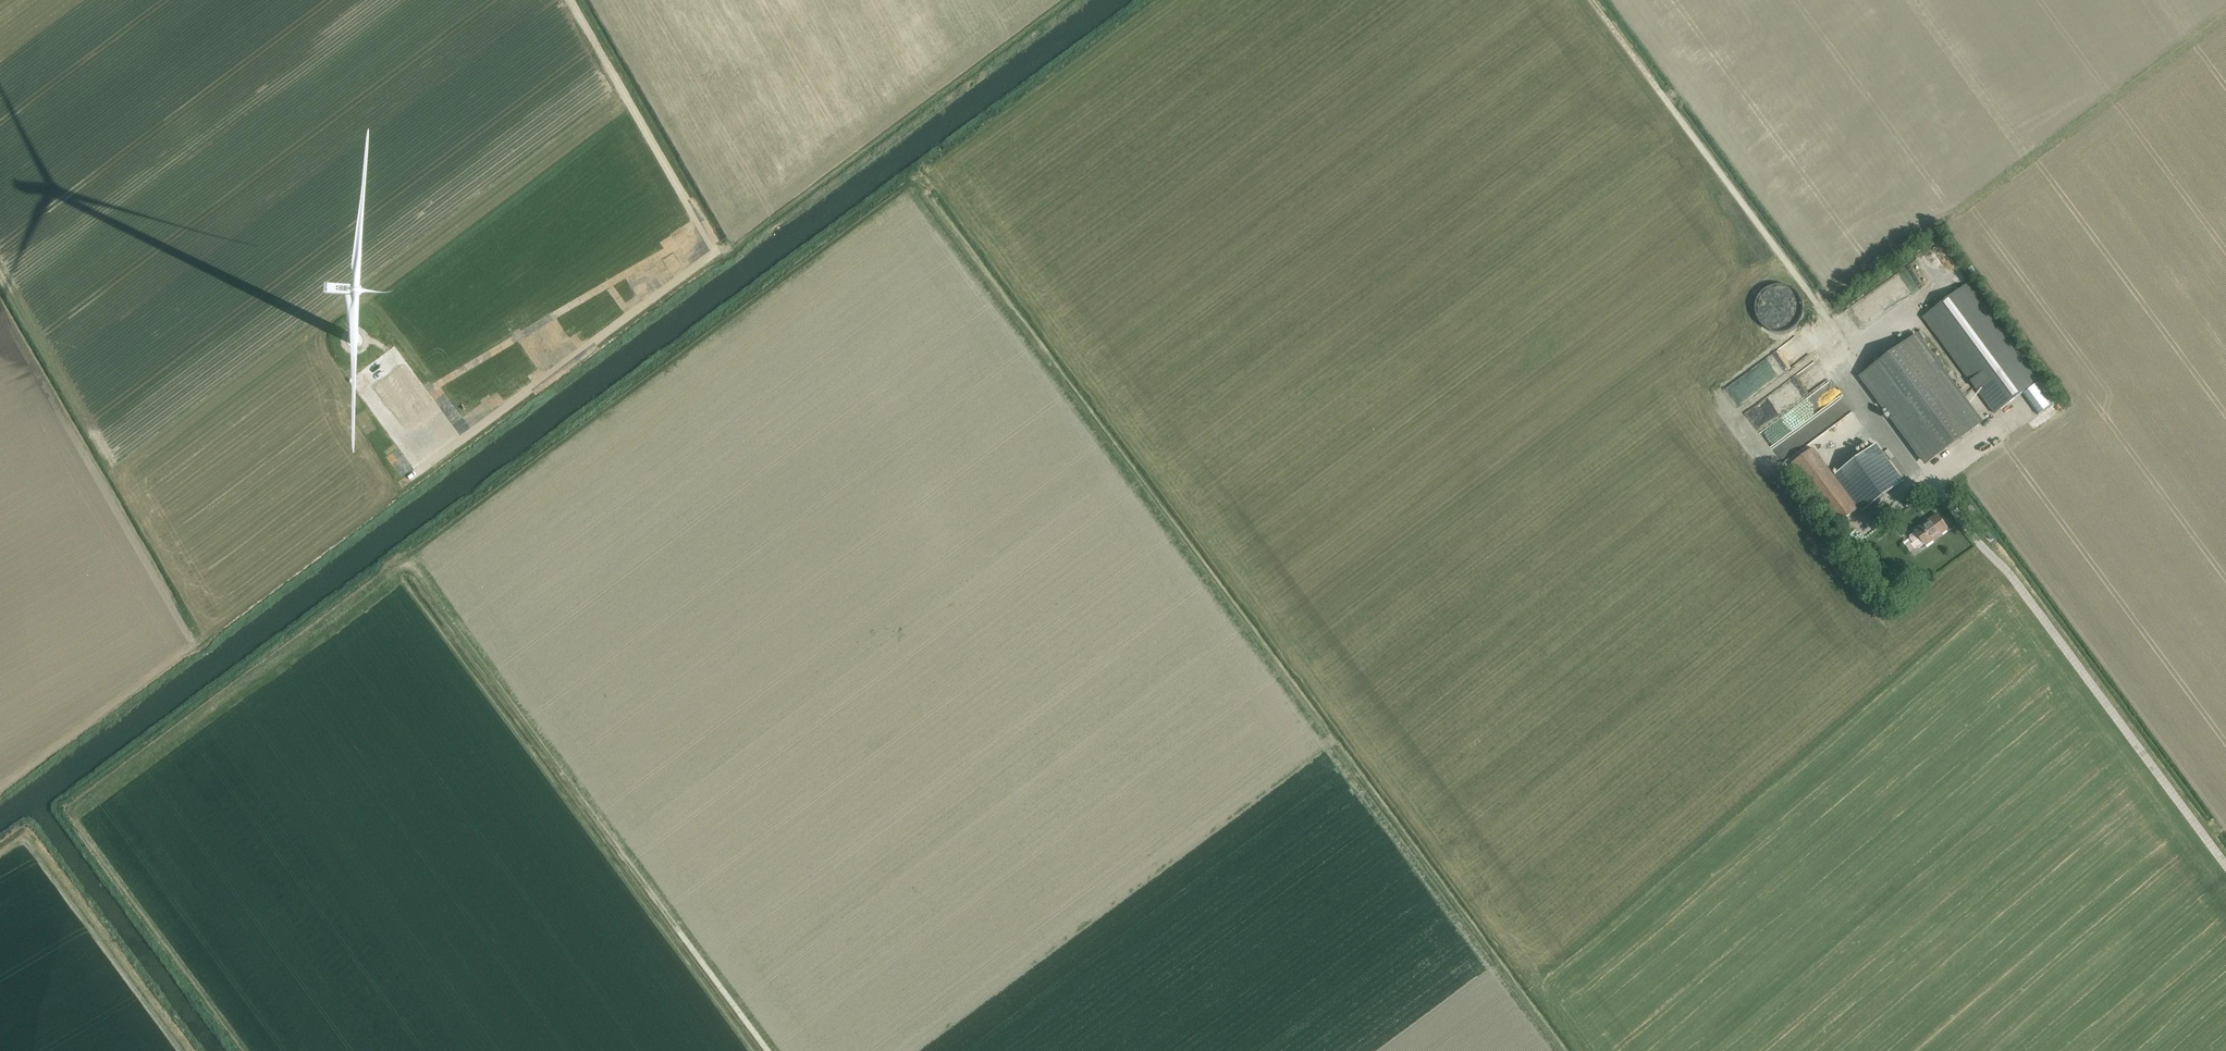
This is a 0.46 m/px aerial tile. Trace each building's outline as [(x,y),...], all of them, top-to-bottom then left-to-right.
[(1994,413),(2039,380),(1968,284),(1923,317),(1994,413)] [(1862,375),(1927,463),(1981,423),(1915,335),(1862,375)] [(1776,368),(1795,357),(1790,349),(1771,360),(1776,368)] [(1825,422),(1830,433),(1844,427),(1839,415),(1825,422)] [(1862,511),(1902,481),(1876,445),(1835,475),(1862,511)] [(1835,526),(1858,509),(1812,448),(1790,464),(1835,526)] [(1925,546),(1948,529),(1937,513),(1914,530),(1915,532),(1910,536),(1910,538),(1917,548),(1919,548),(1924,544),(1925,546)]
